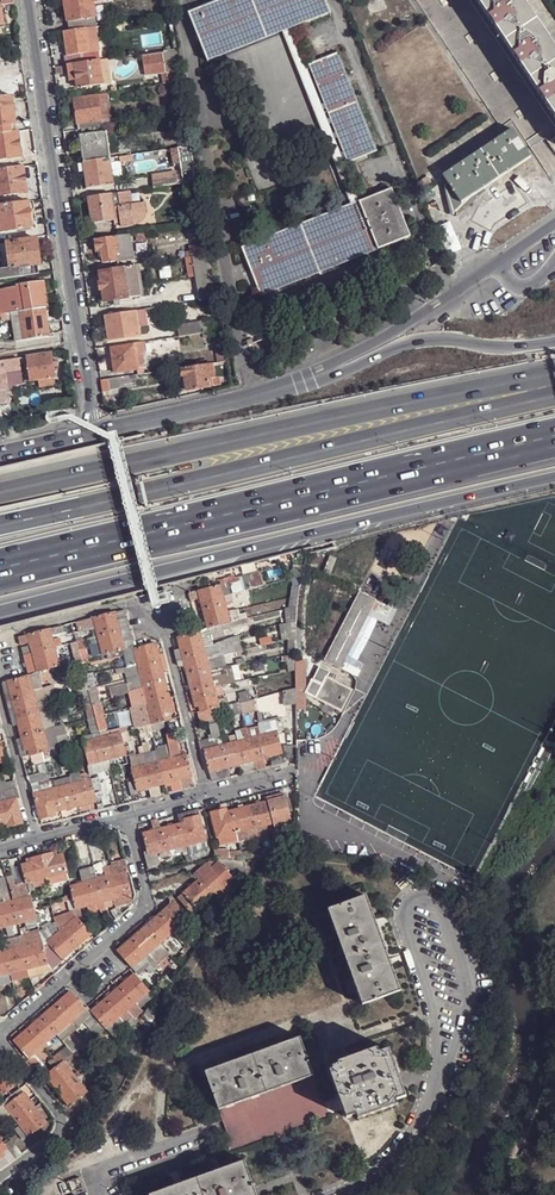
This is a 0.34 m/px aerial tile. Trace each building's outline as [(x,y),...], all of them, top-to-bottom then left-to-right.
[(5,25),(2,6),(14,4),(14,0),(0,0),(0,26),(5,25)] [(68,21),(94,17),(92,0),(65,0),(68,21)] [(188,13),(207,60),(222,54),(213,27),(284,0),(222,0),(188,13)] [(285,0),(284,0),(213,27),(222,54),(295,26),(285,0)] [(325,0),(285,0),(295,26),(330,12),(325,0)] [(473,0),(418,0),(501,127),(512,120),(531,149),(545,140),(549,145),(554,140),(554,126),(473,0)] [(522,0),(478,0),(554,118),(554,50),(522,0)] [(68,21),(69,31),(94,28),(96,27),(94,17),(68,21)] [(64,32),(67,56),(68,56),(69,65),(71,65),(75,64),(99,61),(94,28),(69,31),(64,32)] [(351,204),(359,200),(293,32),(284,35),(351,204)] [(173,76),(178,75),(173,52),(165,53),(141,57),(144,75),(160,72),(172,71),(173,76)] [(375,150),(337,53),(309,64),(347,162),(375,150)] [(75,64),(71,65),(72,74),(76,73),(78,88),(111,83),(107,59),(106,60),(99,61),(75,64)] [(172,71),(160,72),(162,84),(170,83),(174,83),(173,76),(172,71)] [(172,92),(180,90),(179,82),(174,83),(170,83),(172,92)] [(0,98),(0,133),(17,131),(12,96),(0,98)] [(102,126),(110,125),(106,96),(97,97),(101,120),(102,126)] [(74,100),(78,123),(101,120),(97,97),(74,100)] [(175,106),(176,115),(184,114),(182,104),(175,106)] [(178,125),(185,124),(184,114),(176,115),(178,125)] [(78,123),(79,130),(102,126),(101,120),(78,123)] [(22,155),(18,130),(17,131),(0,133),(0,159),(22,155)] [(531,159),(511,130),(443,174),(448,183),(461,203),(531,159)] [(81,148),(84,162),(110,158),(106,132),(80,136),(81,148)] [(180,163),(183,183),(186,183),(195,182),(189,146),(177,148),(180,163)] [(177,148),(170,149),(173,164),(180,163),(177,148)] [(84,162),(87,189),(113,185),(113,178),(110,164),(110,158),(84,162)] [(110,164),(113,178),(122,176),(120,163),(110,164)] [(0,170),(1,179),(0,179),(0,195),(27,191),(23,166),(0,170)] [(153,188),(177,184),(176,175),(152,179),(153,188)] [(195,182),(186,183),(189,199),(198,198),(195,182)] [(445,185),(452,209),(455,210),(459,209),(461,207),(461,203),(448,183),(445,185)] [(410,237),(391,188),(359,200),(378,249),(410,237)] [(89,198),(93,224),(114,221),(115,221),(114,218),(119,217),(120,223),(121,226),(137,223),(139,222),(141,221),(142,219),(143,216),(144,213),(142,202),(133,204),(131,191),(89,198)] [(378,249),(359,200),(351,204),(242,247),(260,295),(378,249)] [(33,227),(29,201),(0,206),(0,220),(2,232),(33,227)] [(143,232),(134,233),(136,242),(144,241),(143,232)] [(115,254),(117,261),(133,259),(129,234),(116,236),(118,253),(115,254)] [(116,236),(95,239),(97,252),(102,252),(104,263),(117,261),(115,254),(118,253),(116,236)] [(34,239),(11,243),(15,268),(38,264),(34,239)] [(215,299),(208,254),(192,256),(196,277),(200,301),(208,300),(215,299)] [(196,277),(192,256),(185,257),(188,278),(196,277)] [(38,264),(15,268),(0,270),(0,279),(39,273),(38,264)] [(104,302),(129,298),(141,296),(138,277),(140,277),(138,265),(99,271),(104,302)] [(40,280),(17,283),(17,285),(21,311),(44,307),(40,280)] [(21,311),(17,285),(4,287),(0,291),(0,314),(15,311),(21,311)] [(48,334),(44,307),(21,311),(25,339),(49,336),(48,334)] [(146,325),(144,310),(135,311),(137,326),(146,325)] [(15,311),(0,314),(0,321),(16,319),(15,311)] [(21,311),(15,311),(16,319),(19,341),(25,340),(21,311)] [(135,311),(106,316),(110,340),(139,336),(137,326),(135,311)] [(175,326),(176,338),(203,334),(208,333),(214,332),(221,331),(218,319),(175,326)] [(221,331),(214,332),(215,339),(222,338),(221,331)] [(222,338),(215,339),(218,363),(226,362),(222,338)] [(144,343),(111,349),(114,373),(146,368),(144,354),(146,354),(144,343)] [(38,380),(54,377),(51,353),(27,357),(29,367),(25,367),(26,376),(30,376),(31,381),(38,380)] [(7,387),(5,372),(21,369),(19,358),(0,361),(0,388),(7,387)] [(185,377),(187,391),(220,386),(219,378),(215,378),(212,364),(181,369),(182,378),(185,377)] [(134,376),(123,378),(124,390),(136,387),(134,376)] [(54,377),(38,380),(39,387),(56,385),(54,377)] [(123,378),(100,382),(102,393),(124,390),(123,378)] [(9,402),(10,399),(7,387),(0,388),(0,404),(9,402)] [(232,595),(233,594),(250,589),(250,588),(263,585),(259,572),(234,578),(234,580),(230,581),(229,577),(219,580),(220,585),(223,597),(232,595)] [(208,627),(229,622),(227,613),(225,606),(223,597),(220,585),(189,594),(192,601),(200,599),(208,627)] [(325,660),(342,669),(377,600),(360,591),(325,660)] [(232,595),(223,597),(225,606),(231,605),(234,603),(233,601),(232,595)] [(296,609),(298,598),(291,597),(288,597),(287,607),(288,608),(284,609),(284,624),(280,625),(281,630),(286,629),(286,640),(287,640),(287,647),(295,647),(295,638),(295,629),(295,623),(296,609)] [(380,602),(375,611),(388,618),(393,608),(380,602)] [(124,610),(115,613),(119,631),(128,629),(124,610)] [(238,610),(227,613),(229,622),(235,621),(246,618),(245,614),(239,616),(238,610)] [(108,653),(125,649),(119,631),(115,613),(93,618),(96,630),(98,634),(103,655),(108,653)] [(93,618),(76,623),(79,634),(82,633),(96,630),(93,618)] [(200,632),(178,638),(181,650),(185,666),(194,703),(199,702),(199,706),(201,712),(213,709),(219,707),(218,701),(214,687),(229,682),(226,669),(210,673),(204,648),(214,646),(212,641),(224,637),(223,631),(236,627),(236,626),(235,621),(229,622),(208,627),(199,630),(200,632)] [(39,671),(60,665),(59,662),(55,650),(54,645),(52,639),(52,637),(64,634),(62,626),(19,637),(21,645),(30,643),(31,647),(36,663),(38,671),(39,671)] [(128,629),(119,631),(125,649),(133,647),(131,638),(128,629)] [(79,634),(75,635),(78,644),(84,643),(83,641),(84,640),(84,639),(82,633),(79,634)] [(93,657),(103,655),(98,634),(88,637),(88,638),(84,639),(84,640),(86,648),(90,647),(93,657)] [(271,636),(259,639),(261,646),(272,643),(271,636)] [(61,637),(52,639),(54,645),(59,644),(59,646),(63,645),(61,637)] [(231,639),(235,653),(239,651),(235,637),(231,639)] [(204,648),(210,673),(226,669),(227,669),(226,667),(225,664),(224,665),(222,657),(235,653),(231,639),(217,644),(217,645),(214,646),(204,648)] [(84,643),(78,644),(72,646),(78,678),(85,676),(80,652),(85,650),(84,643)] [(155,643),(134,649),(138,666),(144,689),(152,724),(153,730),(161,728),(161,722),(171,720),(169,714),(168,710),(172,709),(162,671),(158,655),(155,643)] [(31,647),(23,650),(27,664),(36,663),(31,647)] [(125,649),(126,657),(129,669),(138,666),(134,649),(133,647),(125,649)] [(295,647),(287,647),(287,672),(295,672),(295,661),(295,651),(295,647)] [(125,649),(108,653),(109,661),(126,657),(125,649)] [(176,653),(180,667),(185,666),(181,650),(176,652),(176,653)] [(164,654),(158,655),(162,671),(168,670),(164,654)] [(295,689),(295,691),(304,691),(304,662),(295,661),(295,672),(295,689)] [(231,665),(226,667),(227,669),(226,669),(229,682),(235,681),(231,665)] [(138,666),(129,669),(125,670),(129,685),(131,693),(144,689),(138,666)] [(30,676),(34,693),(44,690),(39,671),(38,671),(30,676)] [(78,678),(73,679),(77,695),(83,694),(89,692),(89,690),(89,688),(92,687),(90,675),(85,676),(78,678)] [(30,676),(8,681),(19,727),(25,747),(29,746),(30,751),(31,756),(49,752),(44,733),(40,717),(34,693),(30,676)] [(351,692),(327,679),(323,688),(312,683),(307,694),(341,711),(351,692)] [(15,727),(19,727),(8,681),(3,682),(7,699),(11,714),(15,727)] [(131,693),(129,685),(111,689),(114,700),(131,693)] [(102,704),(97,687),(89,690),(89,692),(94,707),(102,704)] [(34,693),(40,717),(53,713),(54,712),(47,689),(44,690),(34,693)] [(152,724),(144,689),(131,693),(140,728),(152,724)] [(295,691),(295,689),(282,691),(283,708),(291,706),(295,705),(295,691)] [(304,691),(295,691),(295,705),(295,707),(306,707),(306,691),(304,691)] [(94,707),(89,692),(83,694),(87,708),(94,707)] [(241,704),(239,704),(242,715),(258,711),(255,700),(250,702),(248,692),(238,694),(241,704)] [(218,701),(219,707),(220,708),(227,706),(228,706),(226,699),(218,701)] [(97,718),(100,727),(101,731),(109,729),(102,704),(94,707),(97,718)] [(227,706),(230,718),(242,715),(239,704),(228,706),(227,706)] [(87,708),(86,708),(89,720),(97,718),(94,707),(87,708)] [(216,720),(213,709),(201,712),(197,713),(199,724),(208,722),(215,720),(216,720)] [(44,733),(56,728),(54,721),(60,719),(58,713),(53,713),(40,717),(44,733)] [(89,720),(91,729),(100,727),(97,718),(89,720)] [(247,730),(250,738),(259,735),(258,730),(272,726),(271,723),(283,720),(282,718),(258,724),(259,726),(247,730)] [(277,731),(278,733),(285,731),(283,722),(283,720),(271,723),(272,726),(258,730),(259,735),(277,731)] [(217,724),(216,724),(216,725),(209,727),(211,735),(208,736),(209,739),(212,739),(221,736),(217,724)] [(44,733),(49,752),(55,750),(61,749),(59,740),(66,739),(68,738),(66,726),(56,728),(44,733)] [(82,737),(84,743),(103,738),(101,731),(100,727),(91,729),(92,734),(82,737)] [(250,738),(247,730),(235,733),(237,737),(240,736),(242,740),(250,738)] [(192,776),(187,755),(180,756),(174,731),(162,734),(164,747),(166,760),(148,764),(132,769),(135,781),(137,791),(166,783),(182,779),(192,776)] [(270,756),(282,753),(278,733),(277,731),(259,735),(250,738),(242,740),(204,750),(210,771),(227,767),(238,764),(270,756)] [(128,732),(120,733),(123,744),(130,742),(128,732)] [(103,738),(84,743),(86,751),(89,765),(110,760),(120,757),(122,756),(126,755),(123,744),(120,733),(103,738)] [(204,750),(242,740),(240,736),(237,737),(235,733),(221,736),(212,739),(209,739),(199,742),(202,751),(204,750)] [(59,740),(61,749),(68,747),(66,739),(59,740)] [(61,749),(55,750),(57,756),(61,755),(62,759),(67,759),(66,755),(86,751),(84,743),(68,747),(61,749)] [(297,758),(296,746),(285,746),(285,758),(297,758)] [(166,760),(164,747),(157,748),(158,751),(145,754),(148,764),(166,760)] [(128,754),(128,755),(130,762),(132,769),(148,764),(145,754),(136,756),(135,753),(128,754)] [(270,756),(272,766),(285,763),(282,753),(270,756)] [(238,764),(240,774),(249,772),(263,768),(272,766),(270,756),(238,764)] [(110,760),(112,769),(123,766),(120,757),(110,760)] [(110,760),(89,765),(91,776),(100,774),(112,771),(112,769),(110,760)] [(210,771),(213,780),(221,779),(230,776),(227,767),(210,771)] [(33,788),(50,784),(50,781),(49,780),(47,772),(30,777),(33,788)] [(76,783),(89,779),(88,774),(82,775),(81,774),(72,776),(72,778),(69,778),(70,784),(76,783)] [(57,788),(70,784),(69,778),(67,779),(55,783),(57,788)] [(93,790),(90,779),(89,779),(76,783),(70,784),(57,788),(55,788),(50,790),(34,794),(41,819),(51,817),(50,813),(54,812),(96,801),(93,790)] [(185,788),(182,779),(166,783),(169,792),(185,788)] [(14,781),(0,785),(3,795),(16,791),(14,781)] [(137,791),(135,781),(129,783),(133,799),(139,797),(137,791)] [(55,788),(57,788),(55,783),(50,784),(33,788),(34,794),(50,790),(55,788)] [(0,799),(0,803),(16,799),(17,801),(19,800),(17,791),(3,795),(0,799)] [(266,795),(268,801),(227,812),(226,808),(211,813),(217,837),(219,837),(258,827),(273,823),(274,828),(292,823),(289,811),(292,810),(289,796),(285,797),(283,791),(266,795)] [(7,825),(11,824),(12,827),(23,825),(17,801),(16,799),(0,803),(0,826),(7,825)] [(182,814),(185,823),(189,822),(188,819),(199,816),(198,810),(182,814)] [(161,862),(159,853),(165,851),(169,850),(179,847),(186,845),(189,845),(205,840),(199,816),(188,819),(189,822),(185,823),(161,829),(154,831),(143,834),(147,850),(145,851),(149,866),(149,867),(153,867),(153,865),(161,862)] [(154,831),(161,829),(158,819),(151,821),(154,831)] [(258,827),(219,837),(221,844),(259,836),(258,827)] [(205,840),(189,845),(191,854),(187,854),(189,861),(202,859),(202,851),(210,849),(207,840),(205,840)] [(274,851),(266,854),(266,855),(269,867),(276,860),(274,851)] [(46,885),(45,879),(67,874),(63,856),(57,857),(53,858),(53,854),(31,860),(32,864),(28,865),(22,866),(27,884),(29,892),(36,890),(36,888),(46,885)] [(129,873),(125,860),(112,863),(112,865),(115,877),(125,874),(129,873)] [(211,869),(226,886),(234,879),(219,861),(211,867),(207,862),(194,873),(199,879),(211,869)] [(107,879),(115,877),(112,865),(104,866),(107,879)] [(84,884),(99,881),(95,866),(80,870),(84,884)] [(199,879),(183,894),(197,911),(213,898),(222,890),(226,886),(211,869),(199,879)] [(52,890),(51,884),(64,882),(65,887),(70,885),(67,874),(45,879),(46,885),(48,891),(52,890)] [(84,884),(71,888),(73,898),(76,910),(81,909),(89,906),(91,914),(99,912),(96,905),(105,902),(115,900),(130,896),(125,874),(115,877),(107,879),(99,881),(84,884)] [(7,877),(9,884),(15,882),(14,876),(7,877)] [(3,929),(8,927),(14,926),(25,923),(34,921),(37,920),(29,892),(27,884),(17,886),(15,882),(9,884),(14,903),(12,903),(5,878),(0,879),(0,882),(1,886),(0,886),(0,929),(3,929)] [(222,890),(213,898),(226,913),(236,904),(229,896),(228,897),(222,890)] [(197,911),(183,894),(178,898),(184,905),(193,915),(197,911)] [(130,896),(115,900),(116,904),(117,906),(132,901),(132,895),(130,896)] [(367,895),(329,910),(363,1004),(400,991),(367,895)] [(76,910),(73,898),(63,902),(66,912),(76,910)] [(105,902),(96,905),(99,912),(100,913),(109,910),(108,907),(105,902)] [(174,902),(118,951),(132,968),(159,944),(165,939),(172,933),(175,930),(188,919),(180,909),(174,902)] [(117,918),(124,913),(119,905),(113,910),(117,918)] [(184,905),(180,909),(188,919),(193,915),(184,905)] [(64,930),(77,918),(83,916),(81,909),(76,910),(77,911),(55,919),(56,921),(64,930)] [(63,960),(91,935),(77,918),(64,930),(61,933),(48,943),(63,960)] [(108,918),(103,922),(107,927),(111,923),(108,918)] [(34,921),(25,923),(27,929),(30,928),(39,926),(37,920),(34,921)] [(64,930),(56,921),(40,931),(42,944),(48,943),(61,933),(64,930)] [(14,926),(8,927),(10,937),(16,935),(14,926)] [(42,944),(40,931),(31,933),(23,935),(22,935),(26,948),(40,944),(42,944)] [(172,933),(165,939),(178,953),(185,947),(175,937),(172,933)] [(21,936),(2,941),(5,949),(23,945),(21,936)] [(48,965),(45,954),(42,944),(40,944),(26,948),(20,949),(14,951),(9,952),(4,953),(0,954),(0,977),(12,974),(14,981),(33,976),(31,969),(48,965)] [(159,944),(132,968),(141,977),(148,971),(153,966),(155,969),(156,970),(160,967),(159,966),(170,956),(159,944)] [(53,950),(45,954),(53,965),(60,961),(53,950)] [(183,954),(177,960),(182,964),(188,958),(183,954)] [(48,965),(31,969),(33,976),(34,980),(45,975),(45,976),(54,971),(48,965)] [(0,977),(0,985),(14,982),(14,981),(12,974),(0,977)] [(91,1012),(106,1029),(118,1018),(122,1015),(133,1005),(135,1003),(136,1002),(137,1002),(148,991),(134,974),(92,1011),(91,1011),(91,1012)] [(137,1002),(136,1002),(142,1009),(154,998),(148,991),(137,1002)] [(70,992),(15,1042),(24,1052),(29,1058),(43,1046),(58,1033),(71,1022),(73,1020),(85,1009),(84,1008),(70,992)] [(118,1018),(106,1029),(115,1038),(127,1027),(126,1026),(142,1012),(135,1003),(133,1005),(122,1015),(118,1018)] [(91,1011),(92,1011),(87,1004),(84,1008),(85,1009),(73,1020),(77,1025),(78,1024),(91,1012),(91,1011)] [(154,1022),(158,1015),(149,1009),(145,1015),(154,1022)] [(71,1022),(76,1028),(82,1035),(85,1032),(78,1024),(77,1025),(73,1020),(71,1022)] [(63,1039),(69,1034),(76,1028),(71,1022),(58,1033),(63,1039)] [(85,1032),(82,1035),(89,1043),(96,1036),(89,1029),(85,1032)] [(63,1039),(58,1033),(43,1046),(50,1055),(52,1057),(67,1044),(63,1039)] [(52,1057),(59,1065),(64,1062),(69,1058),(68,1056),(80,1047),(69,1034),(63,1039),(67,1044),(52,1057)] [(206,1071),(234,1151),(329,1117),(300,1037),(206,1071)] [(136,1058),(142,1047),(135,1043),(130,1055),(136,1058)] [(43,1046),(29,1058),(25,1061),(32,1070),(50,1055),(43,1046)] [(330,1070),(347,1117),(357,1114),(358,1118),(398,1104),(396,1100),(406,1096),(389,1049),(379,1052),(378,1048),(338,1062),(339,1067),(330,1070)] [(24,1052),(21,1056),(25,1061),(29,1058),(24,1052)] [(77,1072),(78,1069),(69,1058),(64,1062),(74,1075),(77,1072)] [(69,1105),(87,1092),(76,1079),(74,1075),(64,1062),(59,1065),(46,1076),(69,1105)] [(77,1072),(78,1075),(87,1068),(84,1064),(79,1068),(78,1069),(77,1072)] [(5,1120),(5,1119),(7,1117),(11,1114),(13,1116),(17,1123),(29,1137),(46,1123),(0,1065),(0,1124),(5,1120)] [(12,1127),(23,1142),(29,1137),(17,1123),(12,1127)] [(0,1131),(0,1140),(7,1149),(0,1154),(0,1157),(1,1158),(4,1156),(8,1162),(21,1153),(14,1143),(11,1145),(1,1131),(0,1131)] [(0,1159),(0,1170),(9,1163),(8,1162),(4,1156),(1,1158),(0,1159)] [(245,1160),(150,1194),(257,1194),(245,1160)] [(85,1191),(81,1178),(70,1182),(74,1194),(85,1191)]
